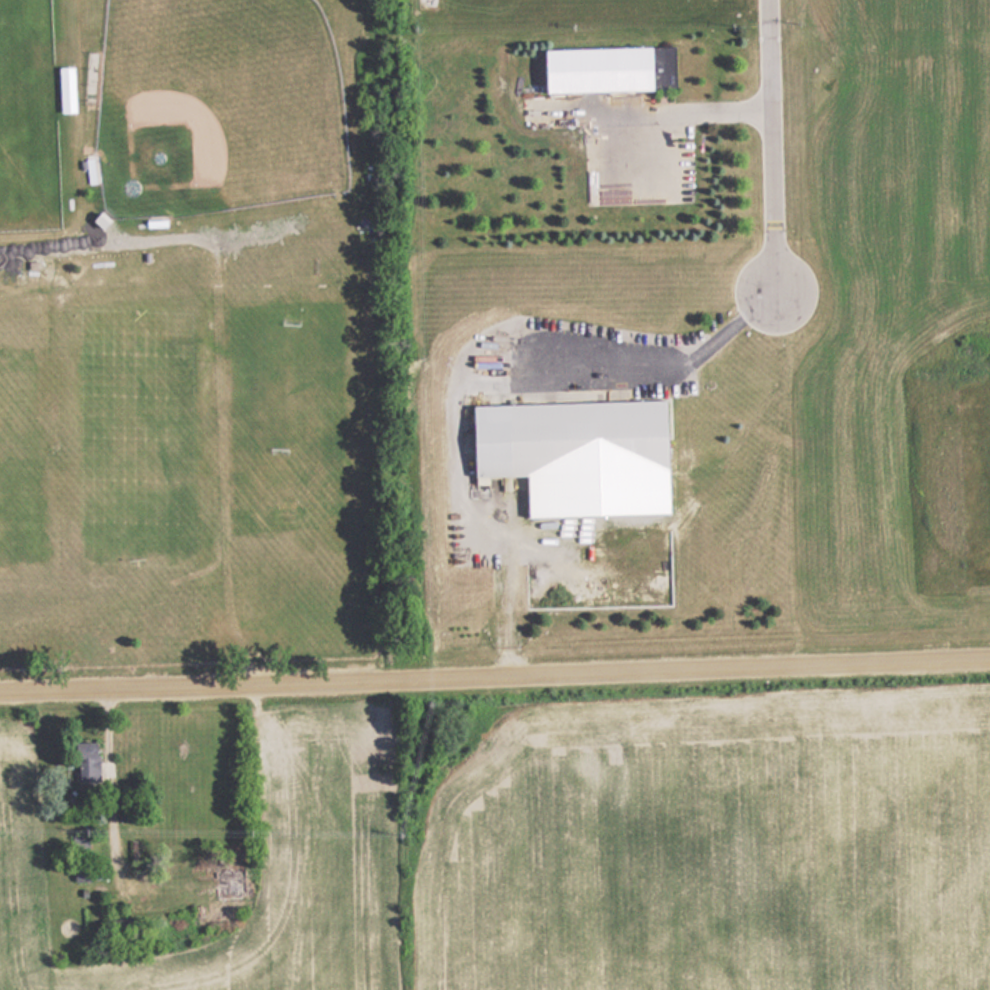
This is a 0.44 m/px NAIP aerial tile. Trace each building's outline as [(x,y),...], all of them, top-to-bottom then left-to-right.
[(673,46),(542,48),(542,91),(674,90),(673,46)] [(470,404),(472,477),(666,472),(664,400),(470,404)] [(77,783),(99,783),(99,742),(77,742),(77,783)] [(212,900),(241,899),(240,863),(210,864),(212,900)] [(88,882),(88,871),(73,871),(73,882),(88,882)]
